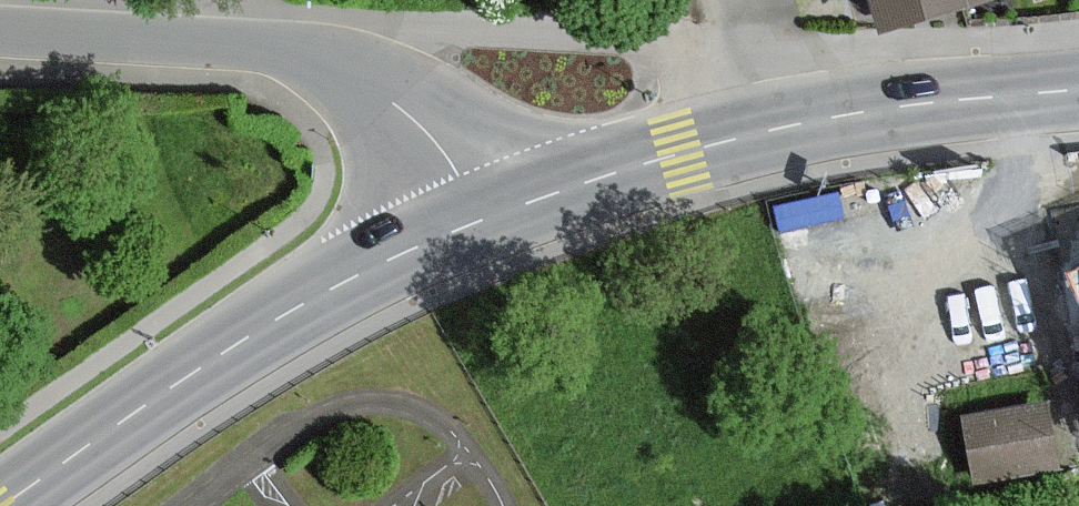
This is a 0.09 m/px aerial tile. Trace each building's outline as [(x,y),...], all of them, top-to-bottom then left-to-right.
[(889,28),(978,0),(880,0),(889,28)] [(1043,405),(963,418),(973,480),(1053,468),(1043,405)]
